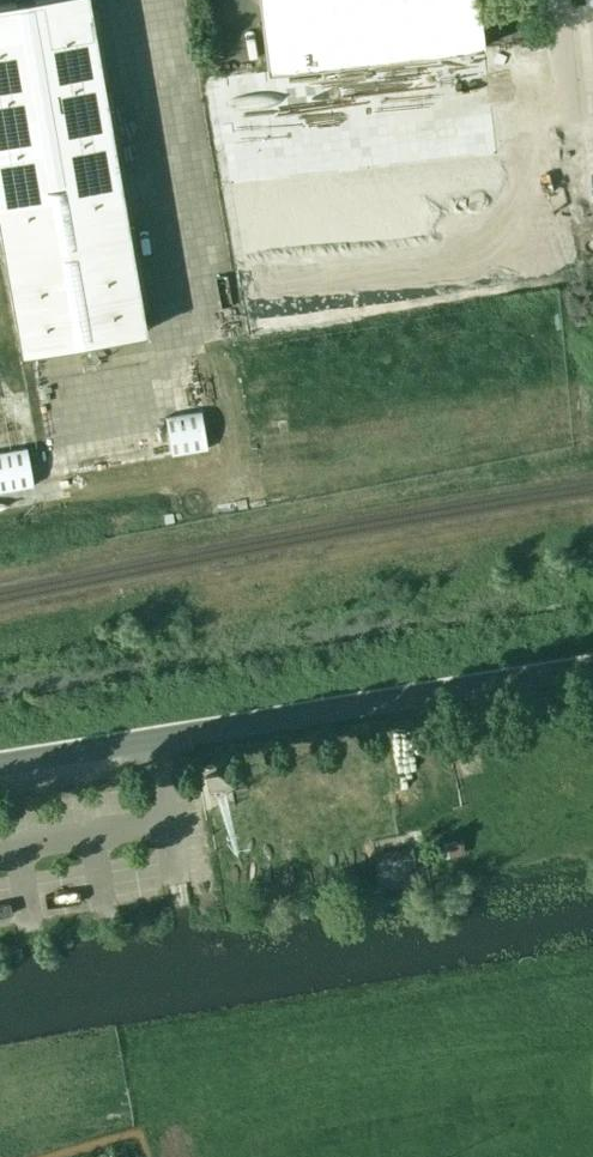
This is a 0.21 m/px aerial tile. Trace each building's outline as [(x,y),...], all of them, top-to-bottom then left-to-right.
[(0,4),(0,238),(20,351),(145,330),(88,0),(26,0),(0,4)] [(267,71),(482,46),(477,0),(258,0),(267,71)] [(26,447),(0,451),(0,490),(33,485),(26,447)] [(508,637),(524,633),(519,616),(504,620),(508,637)] [(464,839),(445,840),(446,859),(465,859),(464,839)] [(411,844),(369,853),(375,880),(416,871),(411,844)]
